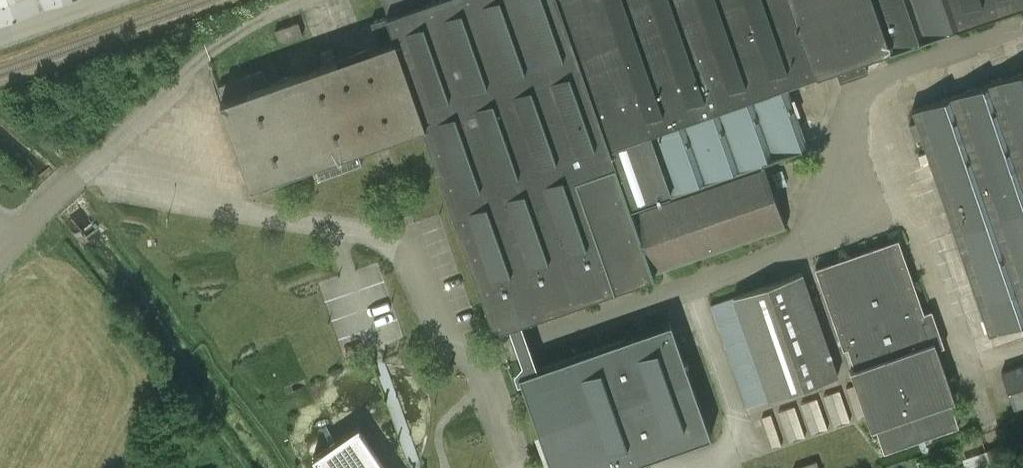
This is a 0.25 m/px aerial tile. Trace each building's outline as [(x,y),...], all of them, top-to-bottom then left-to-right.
[(73,0),(0,0),(0,26),(73,0)] [(389,15),(371,21),(379,44),(268,83),(263,69),(219,85),(224,98),(221,99),(251,185),(315,163),(320,173),(363,158),(359,147),(425,124),(496,327),(509,323),(523,362),(515,371),(518,382),(522,380),(553,467),(615,467),(711,434),(671,321),(538,367),(521,319),(655,272),(655,273),(787,227),(764,160),(809,146),(787,85),(817,74),(836,68),(840,79),(868,70),(863,58),(891,49),(892,50),(1022,5),(1022,0),(383,0),(389,15)] [(299,21),(275,29),(280,43),(303,35),(299,21)] [(912,109),(989,333),(1022,322),(1022,71),(912,109)] [(855,368),(851,369),(871,428),(876,427),(884,451),(959,426),(950,401),(955,399),(937,348),(945,346),(932,309),(924,312),(899,238),(815,268),(844,349),(848,347),(855,368)] [(803,272),(711,304),(747,407),(839,375),(803,272)] [(1001,371),(1014,408),(1022,405),(1022,363),(1001,371)] [(358,426),(312,458),(319,467),(387,467),(358,426)] [(993,467),(1011,467),(1003,444),(986,450),(993,467)]
